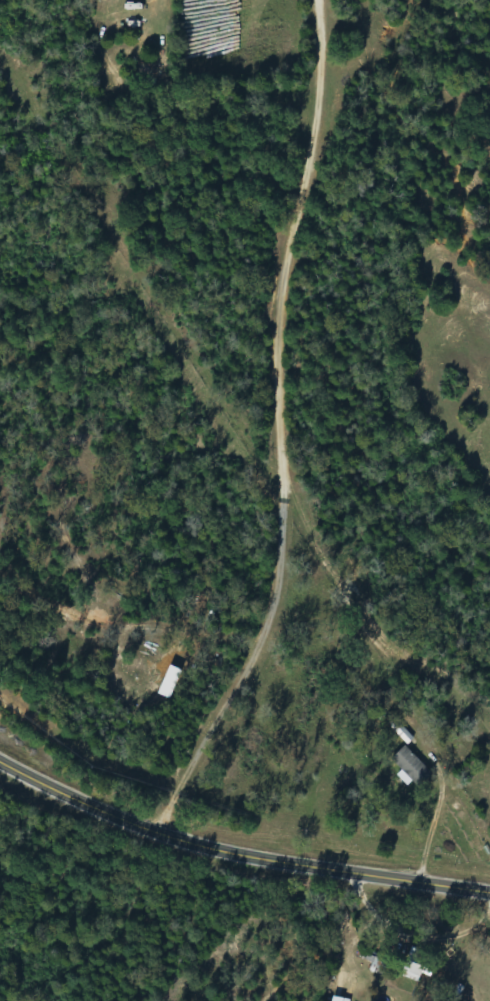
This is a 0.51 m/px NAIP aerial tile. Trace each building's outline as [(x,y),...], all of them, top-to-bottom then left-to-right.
[(394,725),(408,747),(415,742),(401,720),(394,725)] [(405,772),(402,774),(418,791),(435,775),(408,747),(394,761),(405,772)] [(406,978),(422,983),(427,966),(426,966),(430,953),(415,949),(406,978)]
